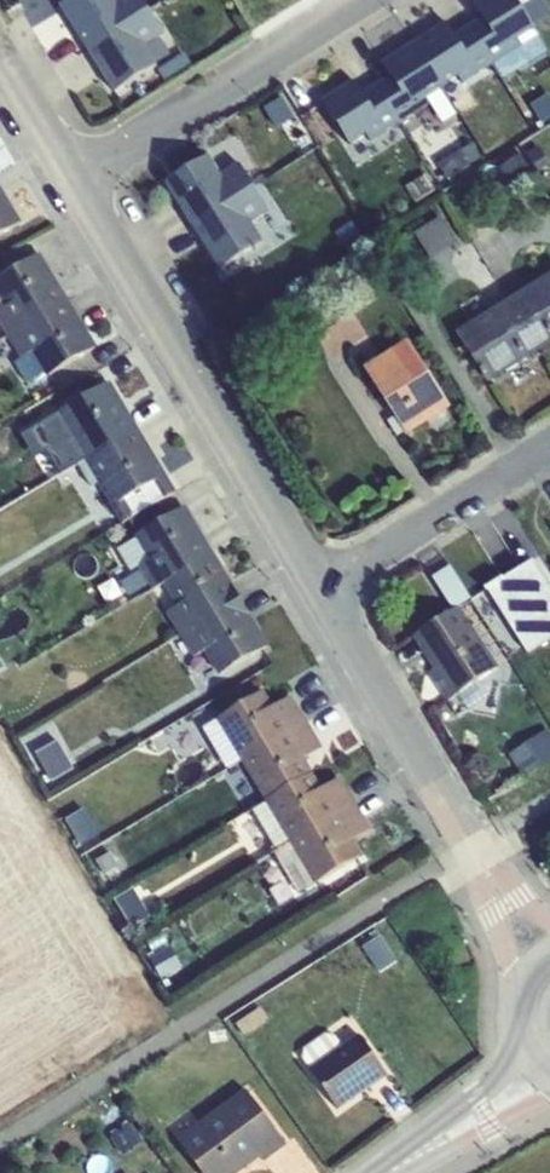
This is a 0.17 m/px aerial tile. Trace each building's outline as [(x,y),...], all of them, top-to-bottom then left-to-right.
[(85,47),(147,9),(141,0),(75,0),(61,8),(85,47)] [(473,29),(491,66),(520,49),(517,44),(536,32),(516,0),(489,0),(478,7),(486,21),(473,29)] [(162,36),(147,9),(85,47),(114,96),(171,62),(157,39),(162,36)] [(446,95),(491,66),(473,29),(458,38),(449,24),(416,44),(446,95)] [(415,113),(446,95),(416,44),(384,64),(392,77),(415,113)] [(358,81),(325,102),(356,151),(415,113),(392,77),(366,93),(358,81)] [(534,142),(525,148),(538,171),(547,166),(534,142)] [(522,151),(509,161),(517,174),(530,164),(522,151)] [(166,185),(192,225),(253,186),(241,167),(231,173),(217,153),(166,185)] [(0,185),(0,234),(21,221),(0,185)] [(270,213),(253,186),(192,225),(219,268),(271,235),(261,219),(270,213)] [(435,253),(459,242),(447,218),(424,229),(435,253)] [(9,338),(70,303),(41,254),(0,279),(0,323),(9,338)] [(510,300),(541,350),(549,344),(549,274),(510,300)] [(541,350),(510,300),(456,333),(488,383),(541,350)] [(97,346),(70,303),(9,338),(21,359),(17,361),(31,385),(97,346)] [(408,340),(364,368),(407,434),(451,407),(408,340)] [(65,441),(77,463),(136,427),(110,382),(40,425),(54,448),(65,441)] [(175,491),(136,427),(77,463),(92,487),(100,481),(118,511),(163,490),(175,491)] [(160,500),(175,491),(163,490),(118,511),(114,513),(121,524),(130,519),(139,535),(118,547),(132,571),(139,566),(153,588),(162,582),(213,549),(187,506),(170,516),(160,500)] [(167,612),(181,635),(243,600),(213,549),(162,582),(176,605),(167,612)] [(487,588),(527,653),(549,638),(549,586),(533,559),(487,588)] [(450,563),(431,576),(453,610),(459,605),(472,598),(450,563)] [(269,644),(243,600),(181,635),(193,657),(205,649),(219,673),(269,644)] [(453,610),(413,636),(434,669),(428,673),(447,702),(499,667),(459,605),(453,610)] [(264,690),(218,717),(241,758),(307,721),(292,695),(273,706),(264,690)] [(307,721),(241,758),(266,801),(312,771),(304,758),(322,747),(307,721)] [(510,752),(525,776),(549,761),(549,729),(549,728),(510,752)] [(63,751),(39,766),(50,785),(75,770),(63,751)] [(321,786),(312,771),(266,801),(253,808),(277,849),(282,845),(355,804),(339,776),(321,786)] [(370,828),(355,804),(282,845),(277,849),(277,850),(275,851),(298,892),(362,855),(352,839),(370,828)] [(137,886),(117,898),(132,924),(153,911),(137,886)] [(383,940),(354,941),(354,961),(383,961),(383,940)] [(170,946),(145,961),(155,978),(180,964),(170,946)] [(303,1047),(301,1056),(310,1067),(308,1069),(338,1109),(389,1075),(360,1032),(341,1045),(333,1033),(325,1031),(303,1047)] [(178,1140),(202,1172),(239,1172),(261,1157),(264,1161),(287,1144),(247,1090),(178,1140)]
